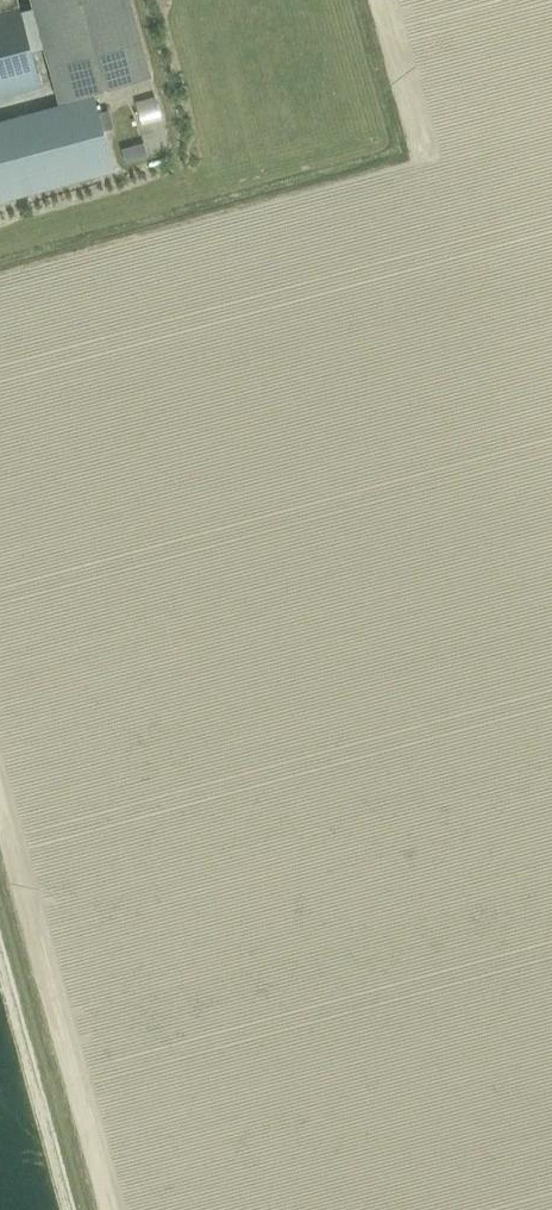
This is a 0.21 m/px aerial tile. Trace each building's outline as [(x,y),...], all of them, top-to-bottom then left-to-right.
[(39,87),(30,52),(43,49),(58,103),(150,78),(129,0),(30,0),(33,9),(22,12),(19,0),(0,0),(0,97),(39,87)] [(130,100),(140,125),(160,117),(150,92),(130,100)] [(114,171),(93,95),(0,120),(0,203),(114,171)] [(121,144),(127,160),(143,154),(137,138),(121,144)]
